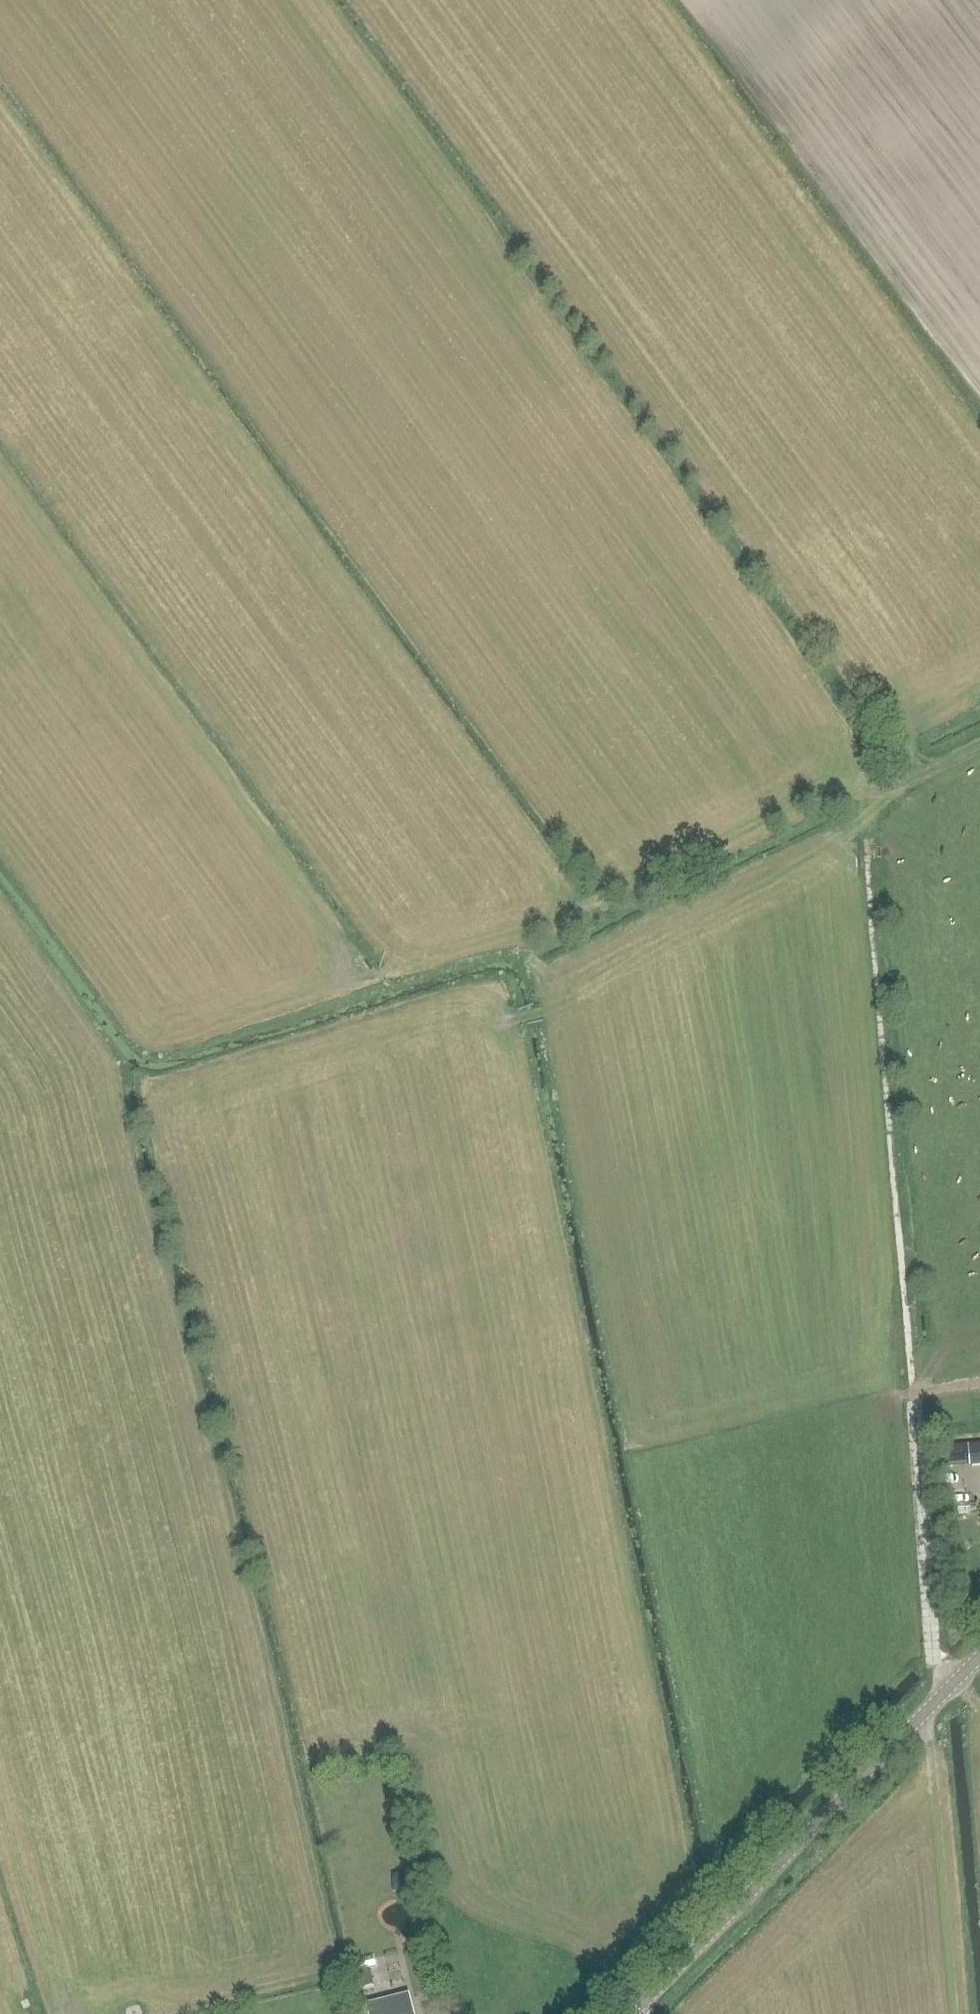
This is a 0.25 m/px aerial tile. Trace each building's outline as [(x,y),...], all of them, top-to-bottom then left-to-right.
[(969,1465),(979,1464),(979,1443),(967,1444),(969,1465)] [(409,1993),(365,2005),(367,2013),(414,2013),(409,1993)]
